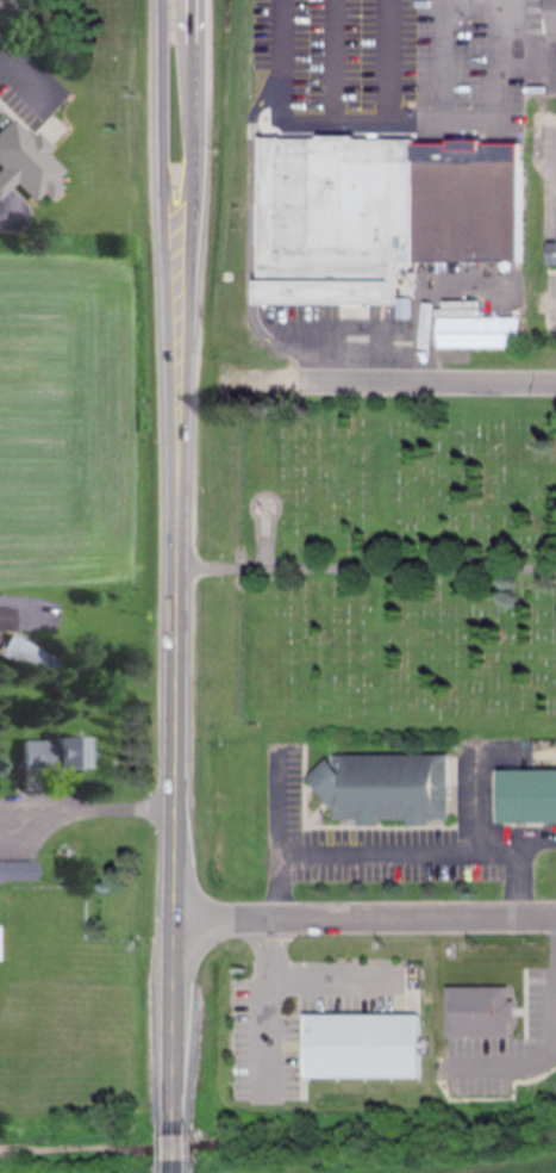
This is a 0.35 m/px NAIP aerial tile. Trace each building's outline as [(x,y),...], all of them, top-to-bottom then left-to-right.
[(543,36),(544,0),(555,0),(555,36),(543,36)] [(28,202),(58,172),(41,155),(47,148),(31,133),(26,138),(7,120),(0,127),(0,198),(11,186),(28,202)] [(418,268),(419,148),(419,143),(267,143),(267,309),(407,309),(407,268),(418,268)] [(419,148),(418,268),(526,268),(526,148),(419,148)] [(548,244),(548,266),(555,266),(555,244),(548,244)] [(436,349),(521,348),(520,318),(436,319),(436,349)] [(0,609),(0,632),(3,632),(9,635),(0,654),(0,661),(35,677),(39,677),(49,654),(11,637),(11,610),(0,609)] [(20,740),(82,741),(82,769),(20,768),(20,740)] [(306,752),(452,751),(454,828),(307,828),(306,752)] [(494,823),(555,823),(555,770),(494,770),(494,823)] [(37,882),(38,863),(0,862),(0,882),(37,882)] [(311,1018),(423,1018),(423,1080),(311,1080),(311,1018)]
